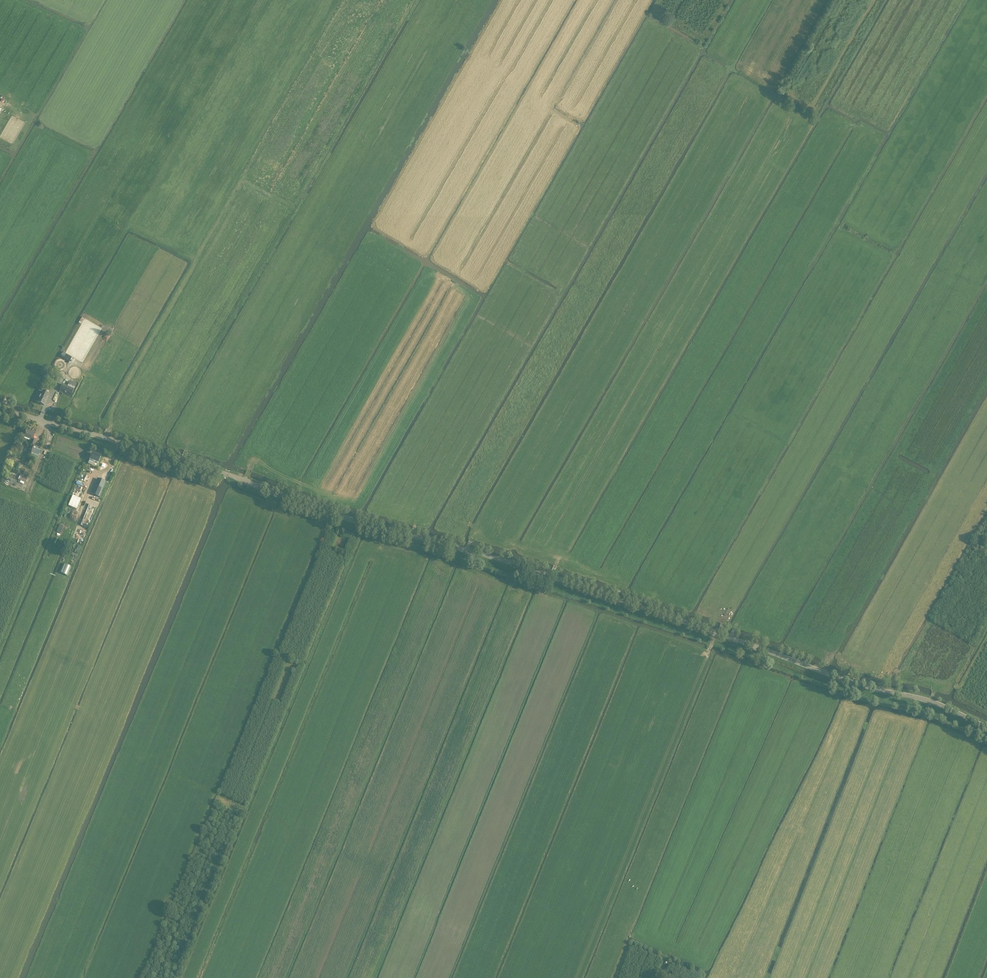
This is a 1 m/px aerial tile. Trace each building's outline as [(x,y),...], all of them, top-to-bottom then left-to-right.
[(76,384),(70,381),(67,386),(62,384),(59,391),(71,396),(76,384)] [(41,391),(36,402),(44,405),(49,395),(43,392),(41,391)] [(30,446),(26,457),(37,461),(41,449),(33,447),(35,440),(33,439),(35,434),(26,431),(25,433),(22,432),(20,438),(24,439),(24,437),(31,440),(29,446),(30,446)] [(98,463),(100,457),(92,453),(89,460),(90,460),(88,464),(92,465),(93,461),(98,463)] [(28,478),(20,474),(18,479),(25,483),(28,478)] [(99,497),(106,482),(97,479),(91,494),(99,497)] [(69,505),(77,509),(81,499),(73,495),(69,505)] [(62,563),(59,573),(68,575),(71,566),(62,563)]
